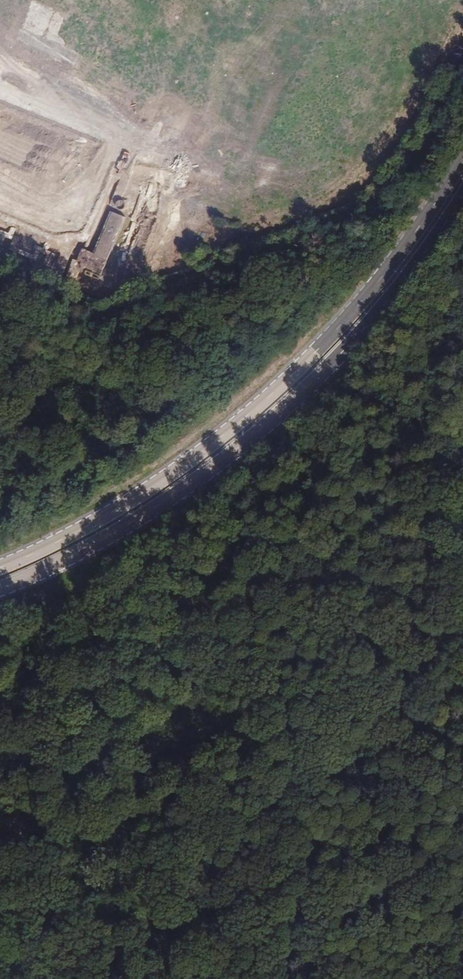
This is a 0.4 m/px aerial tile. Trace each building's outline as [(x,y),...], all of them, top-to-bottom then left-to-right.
[(147,240),(144,239),(143,239),(140,240),(138,242),(137,245),(137,248),(137,251),(139,253),(142,254),(145,255),(147,254),(150,252),(151,250),(152,247),(151,244),(150,242),(148,241),(147,240)] [(175,251),(172,250),(171,251),(168,252),(166,254),(165,256),(165,258),(165,260),(166,262),(168,264),(171,266),(173,266),(176,265),(178,263),(180,260),(180,257),(179,254),(177,252),(175,251)] [(157,274),(160,272),(160,273),(162,273),(163,272),(164,272),(165,270),(165,268),(165,267),(164,265),(162,264),(160,264),(159,265),(157,266),(157,267),(157,269),(154,271),(157,274)]
